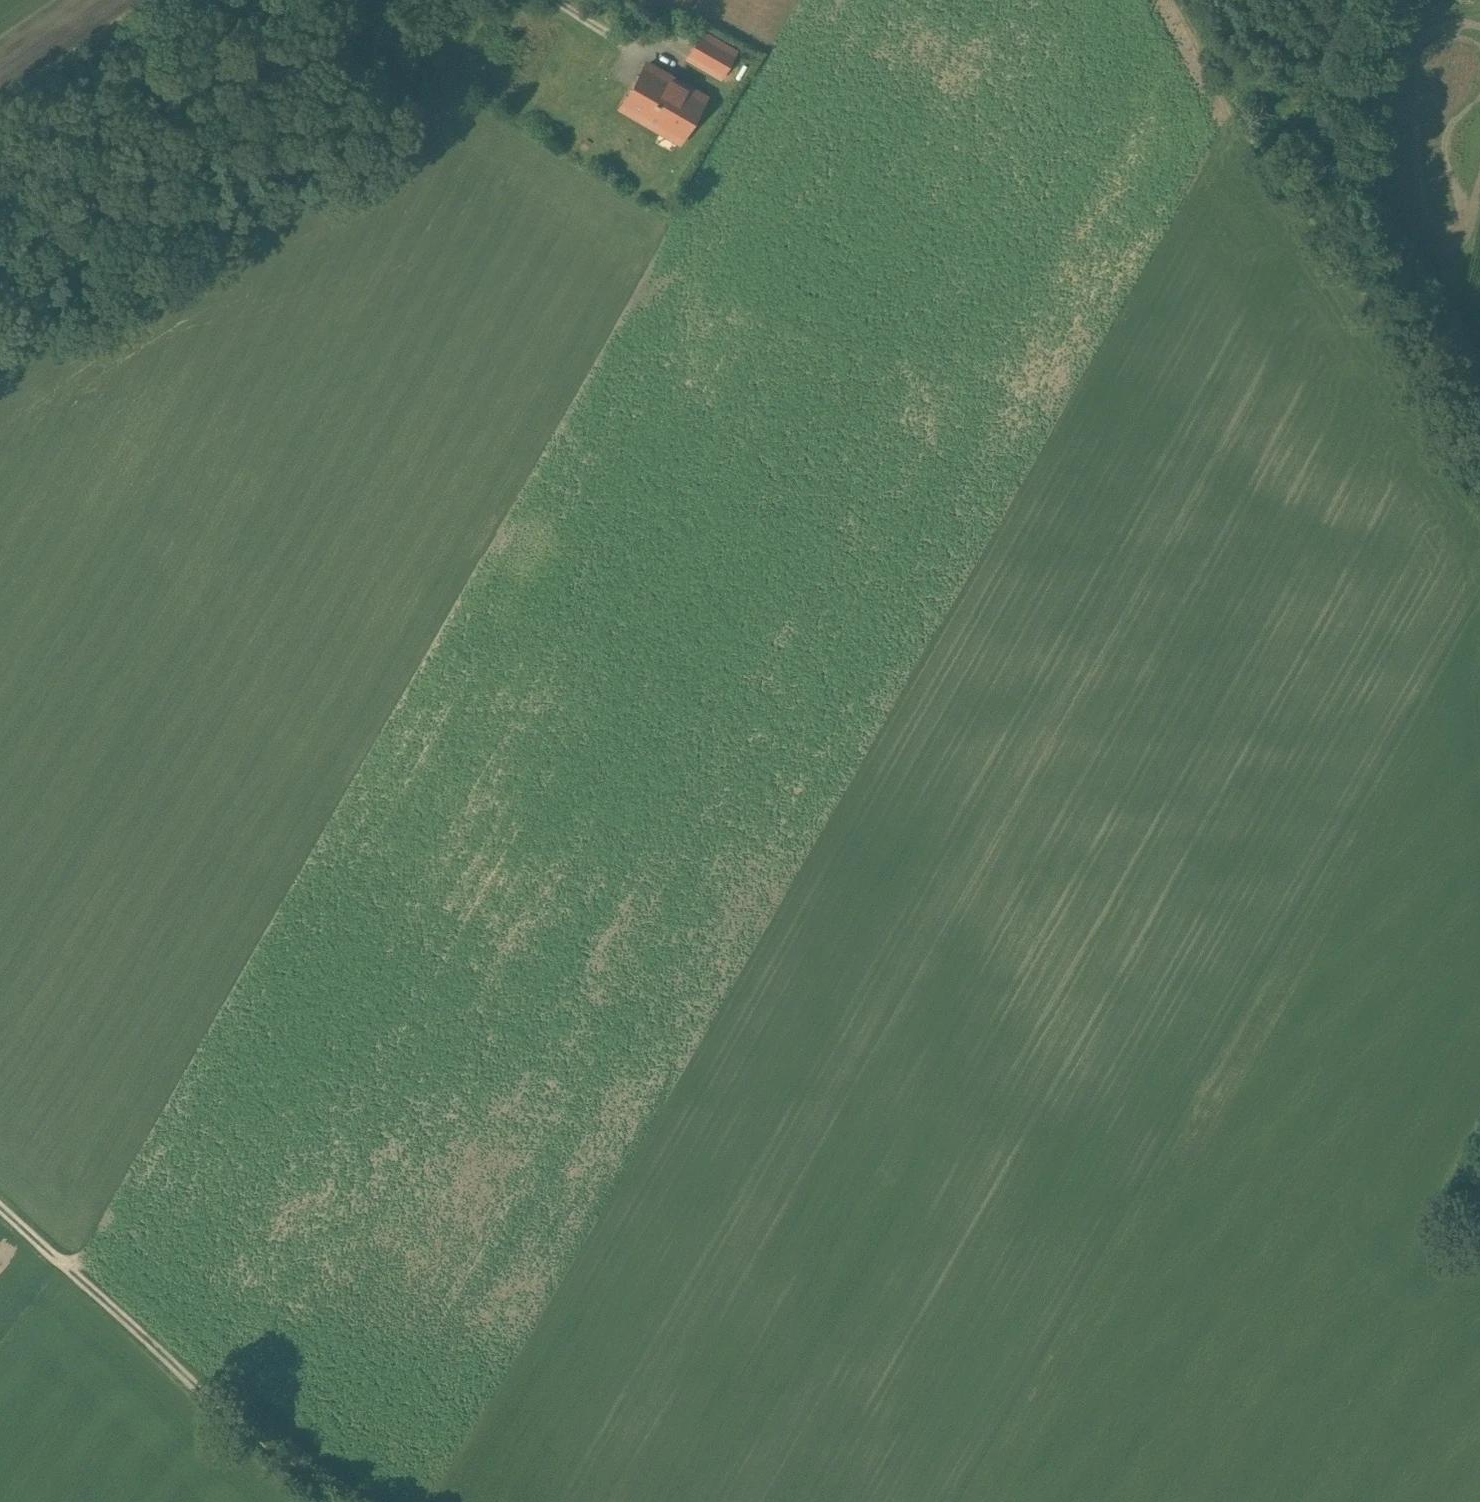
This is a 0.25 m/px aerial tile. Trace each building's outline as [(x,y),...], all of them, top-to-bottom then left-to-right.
[(703,32),(689,57),(721,75),(735,50),(703,32)] [(704,96),(647,64),(622,107),(679,140),(704,96)]
